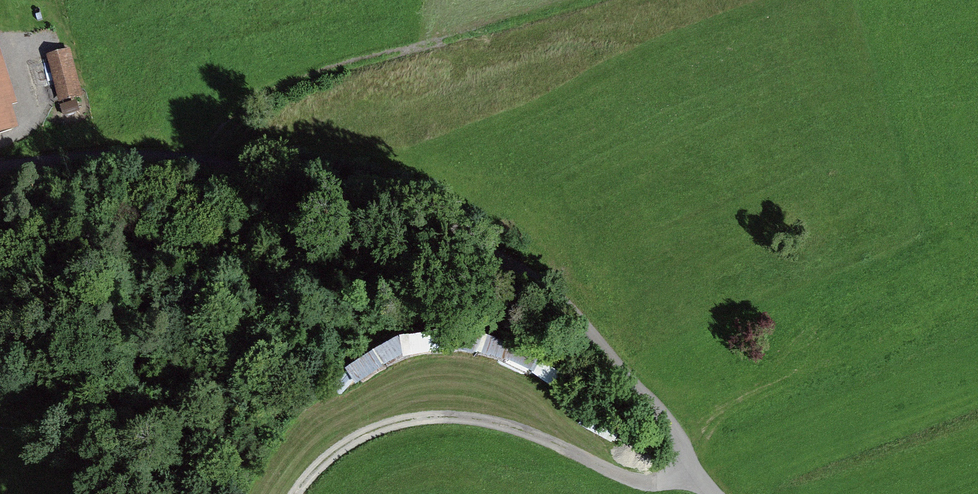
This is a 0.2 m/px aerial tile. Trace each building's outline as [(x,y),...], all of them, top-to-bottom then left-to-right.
[(13,101),(20,98),(0,37),(0,128),(20,122),(13,101)] [(61,100),(84,93),(71,47),(48,53),(61,100)] [(382,375),(392,358),(379,351),(369,368),(382,375)]
